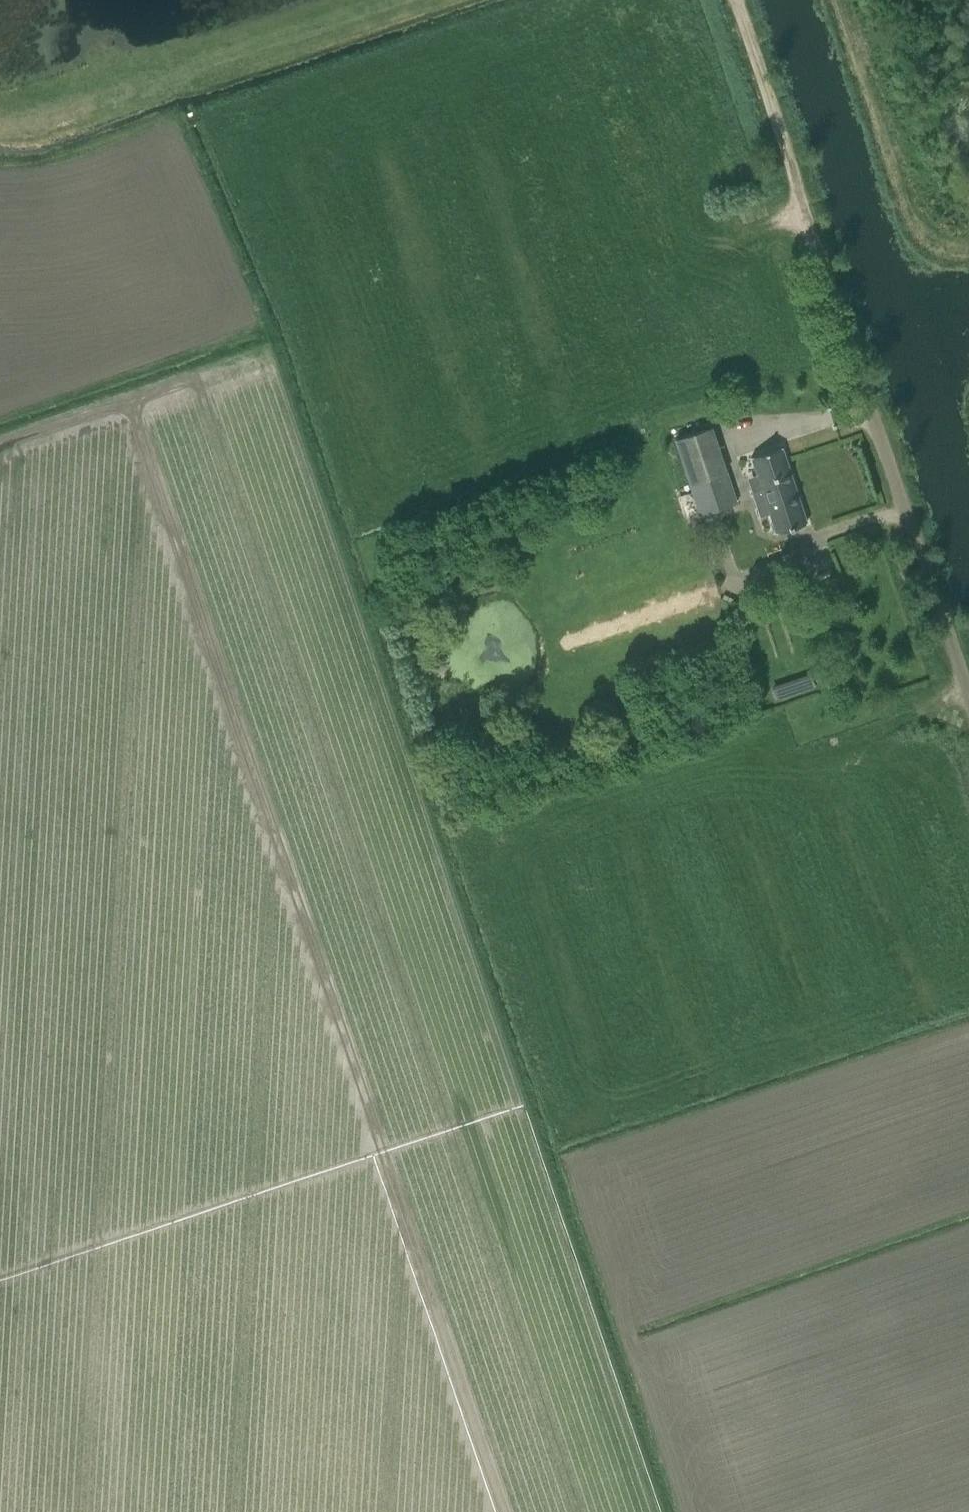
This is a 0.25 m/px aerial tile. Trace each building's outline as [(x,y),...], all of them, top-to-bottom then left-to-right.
[(712,426),(674,439),(699,515),(716,510),(711,494),(732,487),(712,426)] [(771,512),(777,532),(808,522),(783,446),(752,456),(762,486),(753,489),(761,515),(771,512)] [(819,687),(812,669),(771,684),(777,702),(819,687)]
